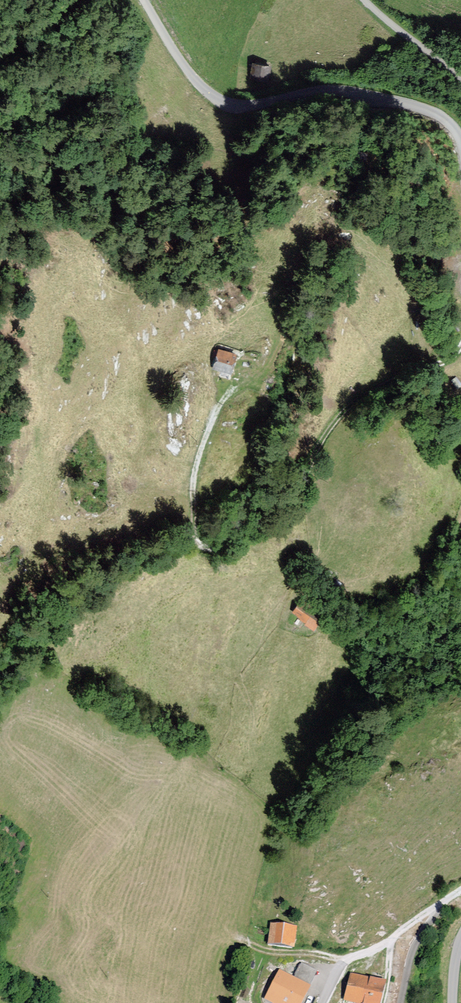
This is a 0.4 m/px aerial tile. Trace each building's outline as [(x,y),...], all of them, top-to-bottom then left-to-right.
[(271,66),(251,64),(250,78),(270,80),(271,66)] [(236,354),(217,351),(214,365),(233,369),(236,354)] [(300,596),(292,610),(317,626),(326,612),(300,596)] [(298,925),(271,922),(269,943),(295,946),(298,925)] [(300,962),(294,975),(312,983),(318,970),(300,962)] [(279,968),(264,999),(273,1002),(302,1002),(312,983),(294,975),(279,968)] [(346,975),(339,1002),(340,1002),(373,1002),(377,982),(346,975)]
